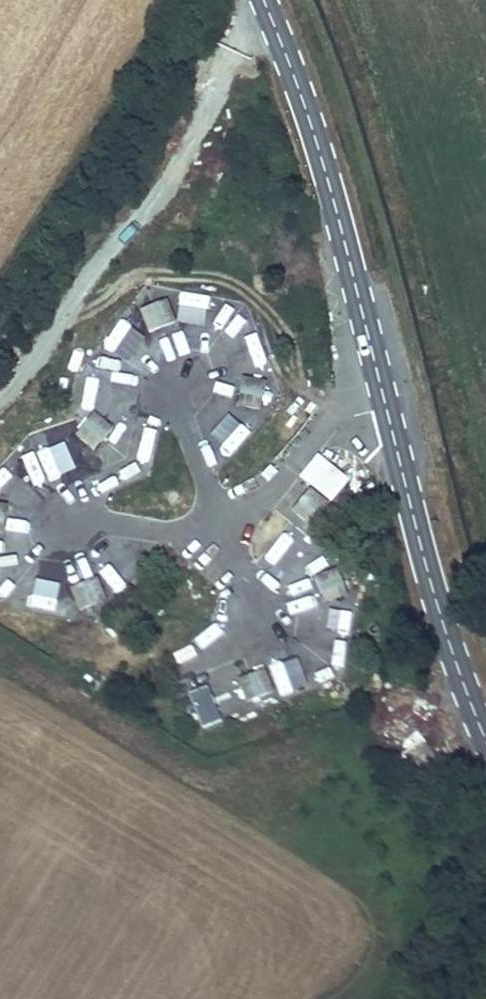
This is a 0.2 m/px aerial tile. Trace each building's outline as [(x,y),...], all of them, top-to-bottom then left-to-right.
[(184,297),(183,312),(210,313),(211,299),(184,297)] [(175,320),(167,298),(140,309),(148,331),(175,320)] [(102,347),(126,364),(144,339),(120,321),(102,347)] [(96,358),(93,370),(116,374),(118,362),(96,358)] [(260,408),(266,380),(242,376),(237,403),(260,408)] [(94,448),(112,427),(93,411),(75,434),(94,448)] [(34,448),(58,444),(56,431),(32,435),(34,448)] [(0,470),(0,491),(13,500),(28,480),(6,463),(0,470)] [(328,502),(309,487),(291,509),(310,524),(328,502)] [(267,550),(260,559),(284,578),(300,557),(276,538),(289,522),(271,507),(248,535),(267,550)] [(10,568),(0,547),(0,573),(10,568)] [(347,594),(336,567),(314,576),(324,602),(347,594)] [(106,598),(97,576),(70,587),(79,609),(106,598)] [(298,615),(320,606),(311,584),(289,593),(298,615)] [(26,599),(24,612),(56,617),(58,603),(26,599)] [(344,659),(348,628),(319,623),(314,655),(344,659)] [(273,690),(264,668),(237,678),(246,700),(273,690)] [(210,689),(188,695),(198,731),(220,725),(210,689)]
